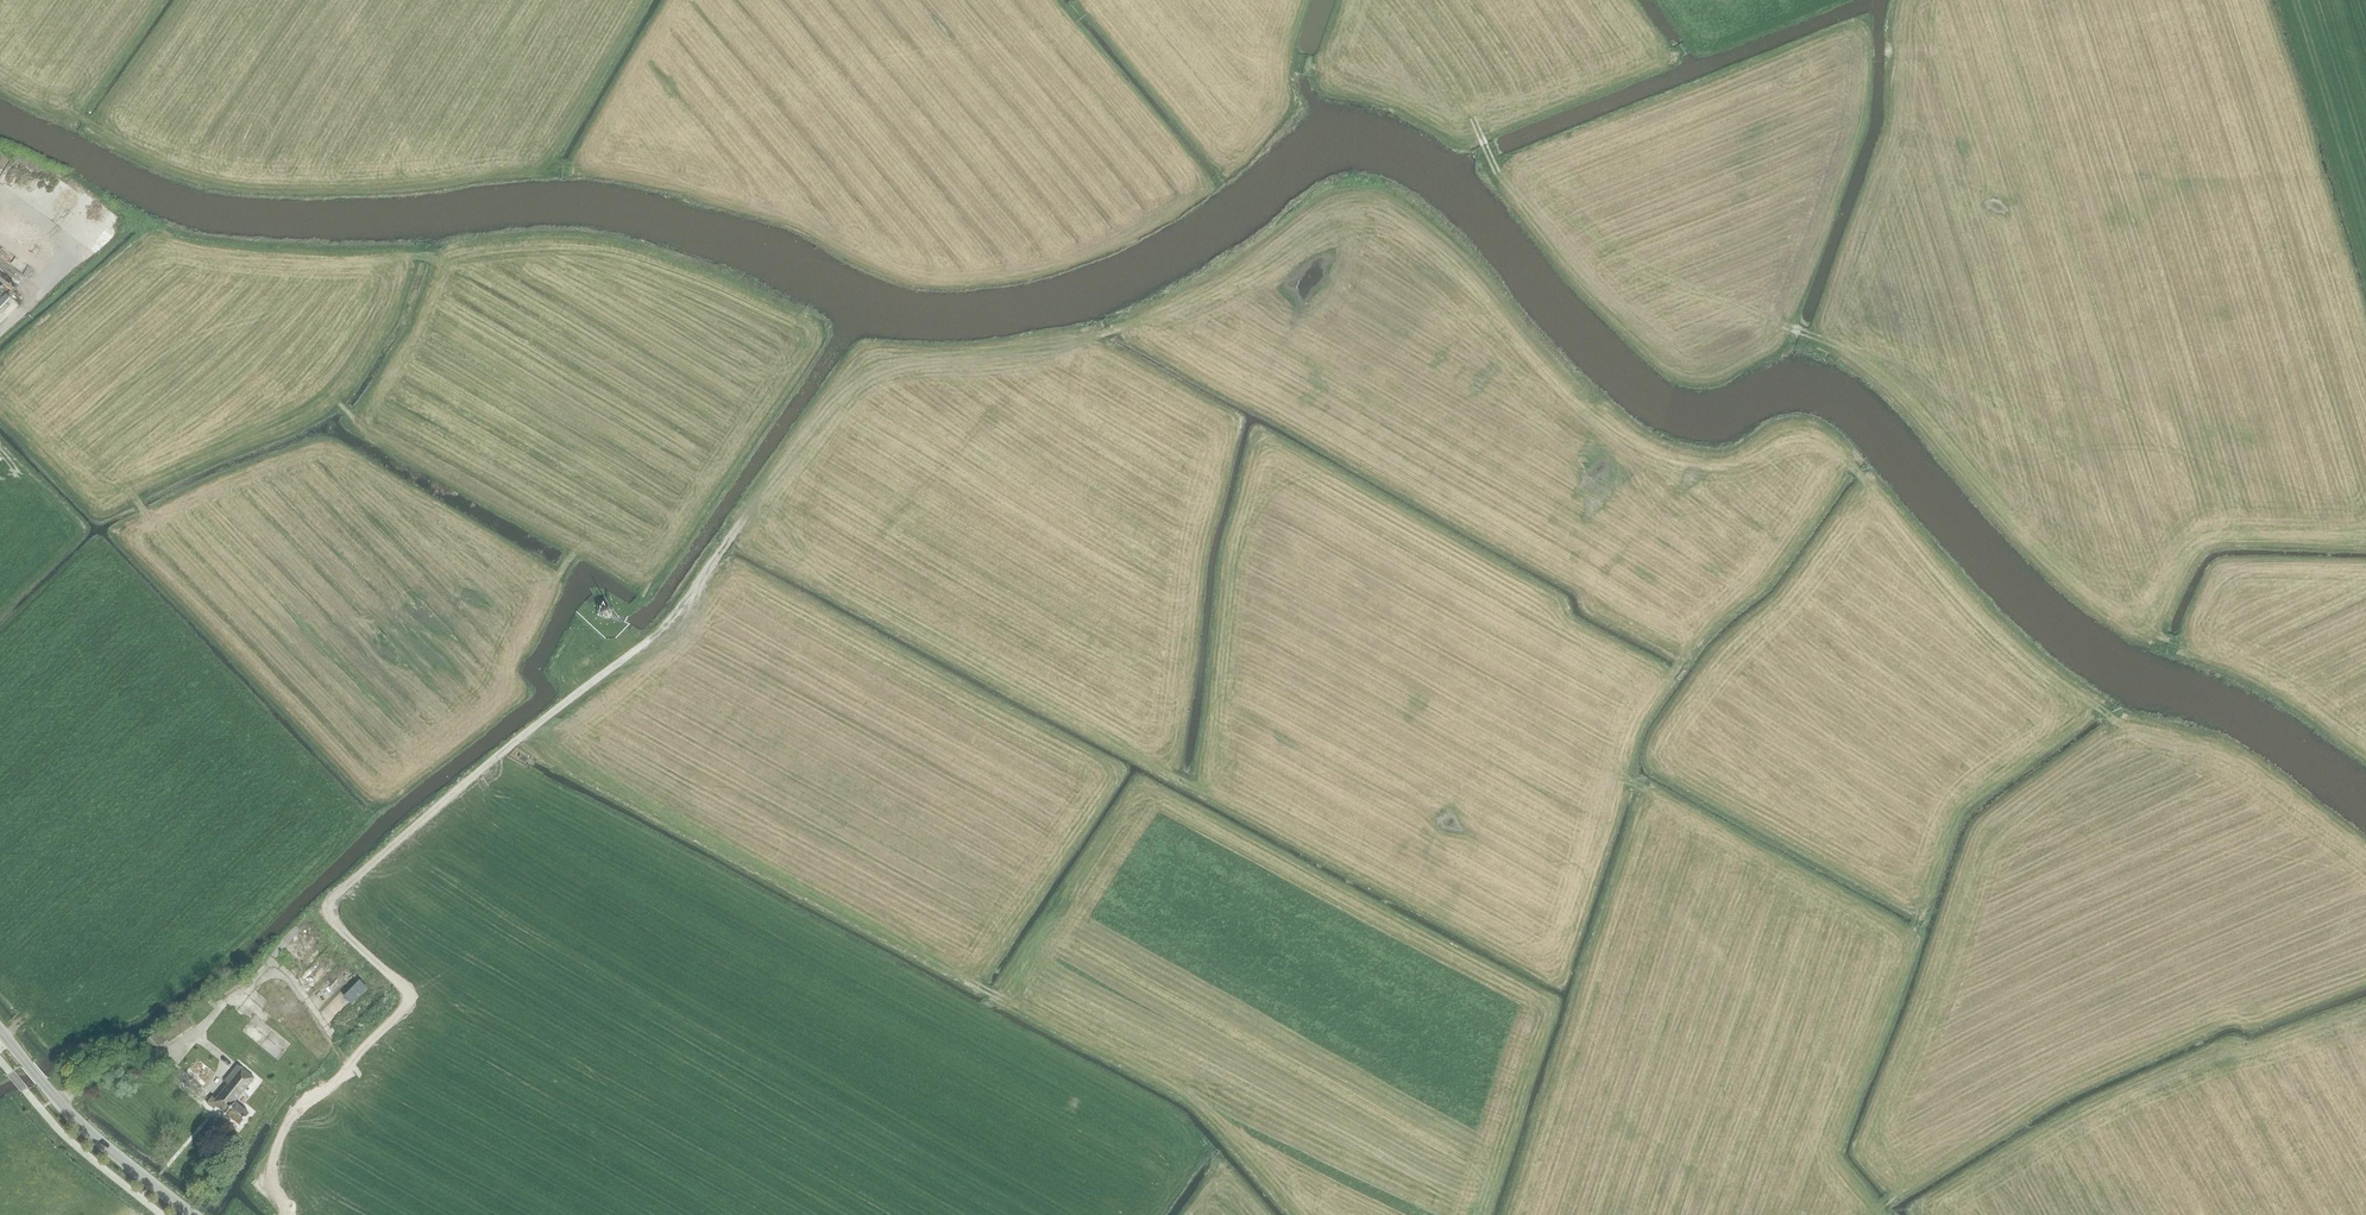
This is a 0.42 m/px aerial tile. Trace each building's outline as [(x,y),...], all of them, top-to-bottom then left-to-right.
[(611,618),(616,612),(614,608),(611,604),(604,605),(600,609),(600,614),(604,618),(611,618)] [(360,982),(345,998),(354,1007),(369,990),(360,982)] [(154,1034),(162,1044),(167,1040),(170,1043),(193,1026),(185,1016),(162,1033),(160,1029),(154,1034)] [(149,1054),(162,1044),(154,1034),(142,1044),(149,1054)] [(235,1102),(254,1078),(238,1065),(224,1082),(228,1085),(216,1099),(212,1097),(207,1103),(211,1107),(213,1104),(240,1125),(249,1114),(235,1102)]
